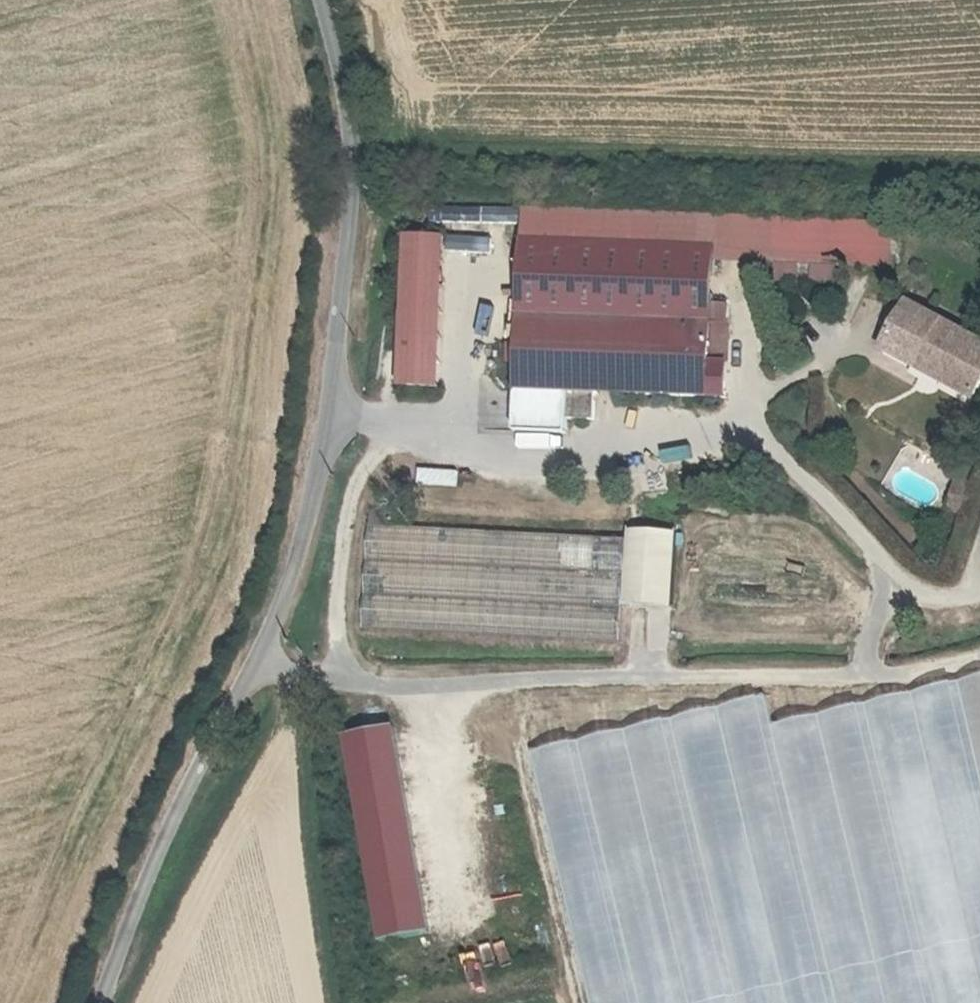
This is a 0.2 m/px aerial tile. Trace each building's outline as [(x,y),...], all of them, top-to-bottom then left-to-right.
[(484,223),(516,223),(516,208),(484,208),(484,223)] [(523,208),(522,239),(715,246),(714,260),(845,265),(847,220),(523,208)] [(896,221),(847,220),(845,265),(894,266),(896,221)] [(404,235),(399,385),(439,387),(444,236),(404,235)] [(714,260),(715,246),(522,239),(518,342),(517,361),(516,390),(568,392),(567,418),(595,419),(596,393),(709,397),(711,335),(712,321),(714,260)] [(488,333),(511,336),(516,297),(493,294),(488,333)] [(920,354),(922,349),(931,353),(928,360),(979,387),(979,385),(979,341),(907,301),(882,347),(914,365),(920,354)] [(729,322),(712,321),(711,335),(728,336),(729,322)] [(728,336),(711,335),(709,397),(726,397),(728,336)] [(506,361),(517,361),(518,342),(507,342),(506,361)] [(974,396),(979,387),(928,360),(920,354),(914,365),(974,396)] [(970,514),(972,504),(957,501),(955,511),(970,514)] [(626,539),(391,527),(370,525),(364,627),(621,642),(626,539)] [(435,936),(400,729),(347,737),(382,945),(435,936)] [(930,984),(935,1002),(979,1002),(979,972),(930,984)] [(910,976),(902,975),(906,991),(885,1002),(917,1002),(910,976)]
